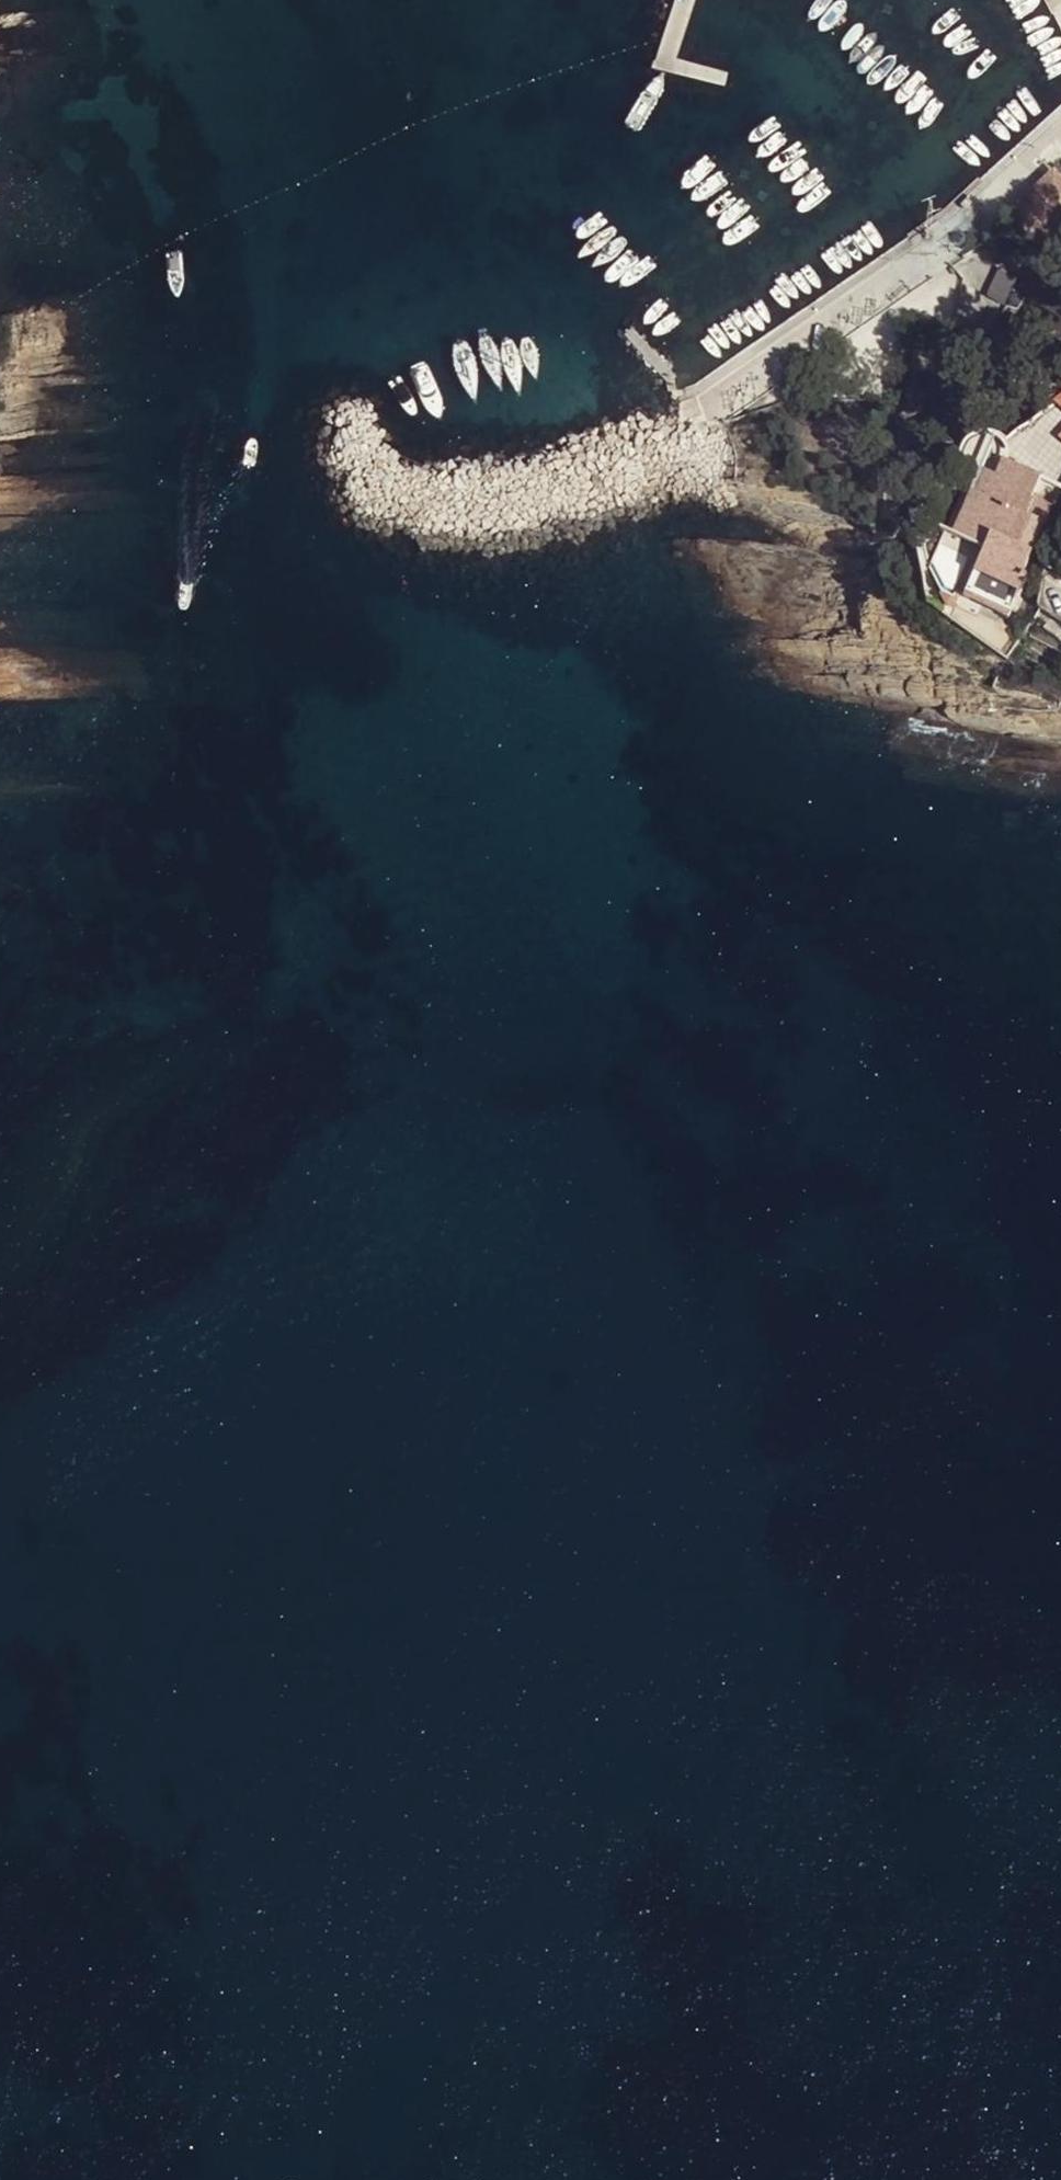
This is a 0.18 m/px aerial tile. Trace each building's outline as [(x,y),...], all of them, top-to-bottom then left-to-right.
[(990,234),(1012,242),(1037,231),(1060,209),(1060,181),(1054,173),(990,234)] [(968,198),(961,205),(964,209),(971,202),(968,198)] [(987,293),(1003,302),(1016,276),(1000,268),(987,293)] [(991,458),(1007,465),(1008,456),(1007,451),(1000,442),(993,439),(991,458)] [(964,599),(1005,617),(1052,510),(1031,501),(1034,494),(1040,480),(1007,465),(991,458),(974,496),(981,498),(967,532),(989,541),(985,551),(964,599)] [(981,498),(974,496),(971,494),(952,536),(985,551),(989,541),(967,532),(981,498)] [(1031,501),(1052,510),(1054,504),(1034,494),(1031,501)]
